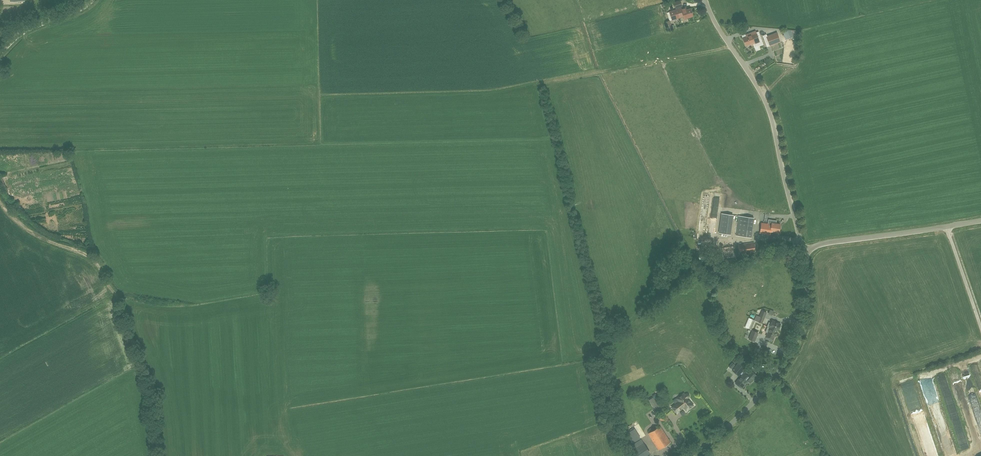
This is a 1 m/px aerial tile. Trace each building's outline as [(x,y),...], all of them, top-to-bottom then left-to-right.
[(672,20),(683,17),(682,12),(684,11),(687,10),(685,6),(682,7),(683,8),(669,12),(672,20)] [(682,12),(683,17),(684,19),(693,16),(691,9),(687,10),(684,11),(682,12)] [(743,39),(746,46),(753,43),(755,48),(763,45),(758,32),(756,33),(755,31),(752,33),(746,35),(747,37),(743,39)] [(763,36),(765,41),(768,40),(770,46),(780,42),(777,33),(767,37),(766,35),(763,36)] [(736,236),(745,237),(751,238),(754,218),(739,216),(736,236)] [(771,231),(779,233),(779,231),(780,231),(781,227),(780,227),(780,224),(776,224),(776,221),(772,220),(771,225),(772,225),(771,231)] [(772,225),(771,225),(761,223),(760,233),(770,235),(771,231),(772,225)] [(739,254),(755,252),(754,243),(738,245),(739,254)] [(721,248),(723,259),(734,257),(733,246),(721,248)] [(757,322),(762,324),(767,313),(762,311),(757,322)] [(745,328),(750,330),(754,320),(749,318),(745,328)] [(772,321),(771,323),(769,322),(767,327),(770,328),(777,331),(778,331),(778,329),(780,330),(781,327),(780,326),(781,324),(772,321)] [(765,332),(768,333),(766,337),(773,340),(775,336),(776,337),(777,333),(776,333),(777,331),(770,328),(767,327),(765,332)] [(749,340),(754,342),(758,333),(753,331),(749,340)] [(748,381),(750,383),(751,382),(751,383),(752,383),(754,381),(754,380),(753,380),(756,376),(740,362),(732,371),(738,376),(742,372),(744,373),(735,383),(741,388),(744,386),(746,383),(748,381)] [(688,399),(688,398),(689,398),(689,397),(689,396),(689,395),(688,395),(688,394),(687,394),(686,394),(686,395),(685,395),(684,395),(678,400),(679,402),(672,407),(677,413),(684,407),(686,411),(693,406),(688,399)] [(960,397),(970,435),(977,433),(966,395),(960,397)] [(648,400),(654,409),(657,413),(665,408),(662,403),(659,406),(653,397),(648,400)] [(667,430),(673,426),(665,414),(659,417),(667,430)] [(659,450),(671,443),(660,426),(648,434),(659,450)] [(650,453),(641,439),(631,446),(637,455),(646,455),(650,453)]
